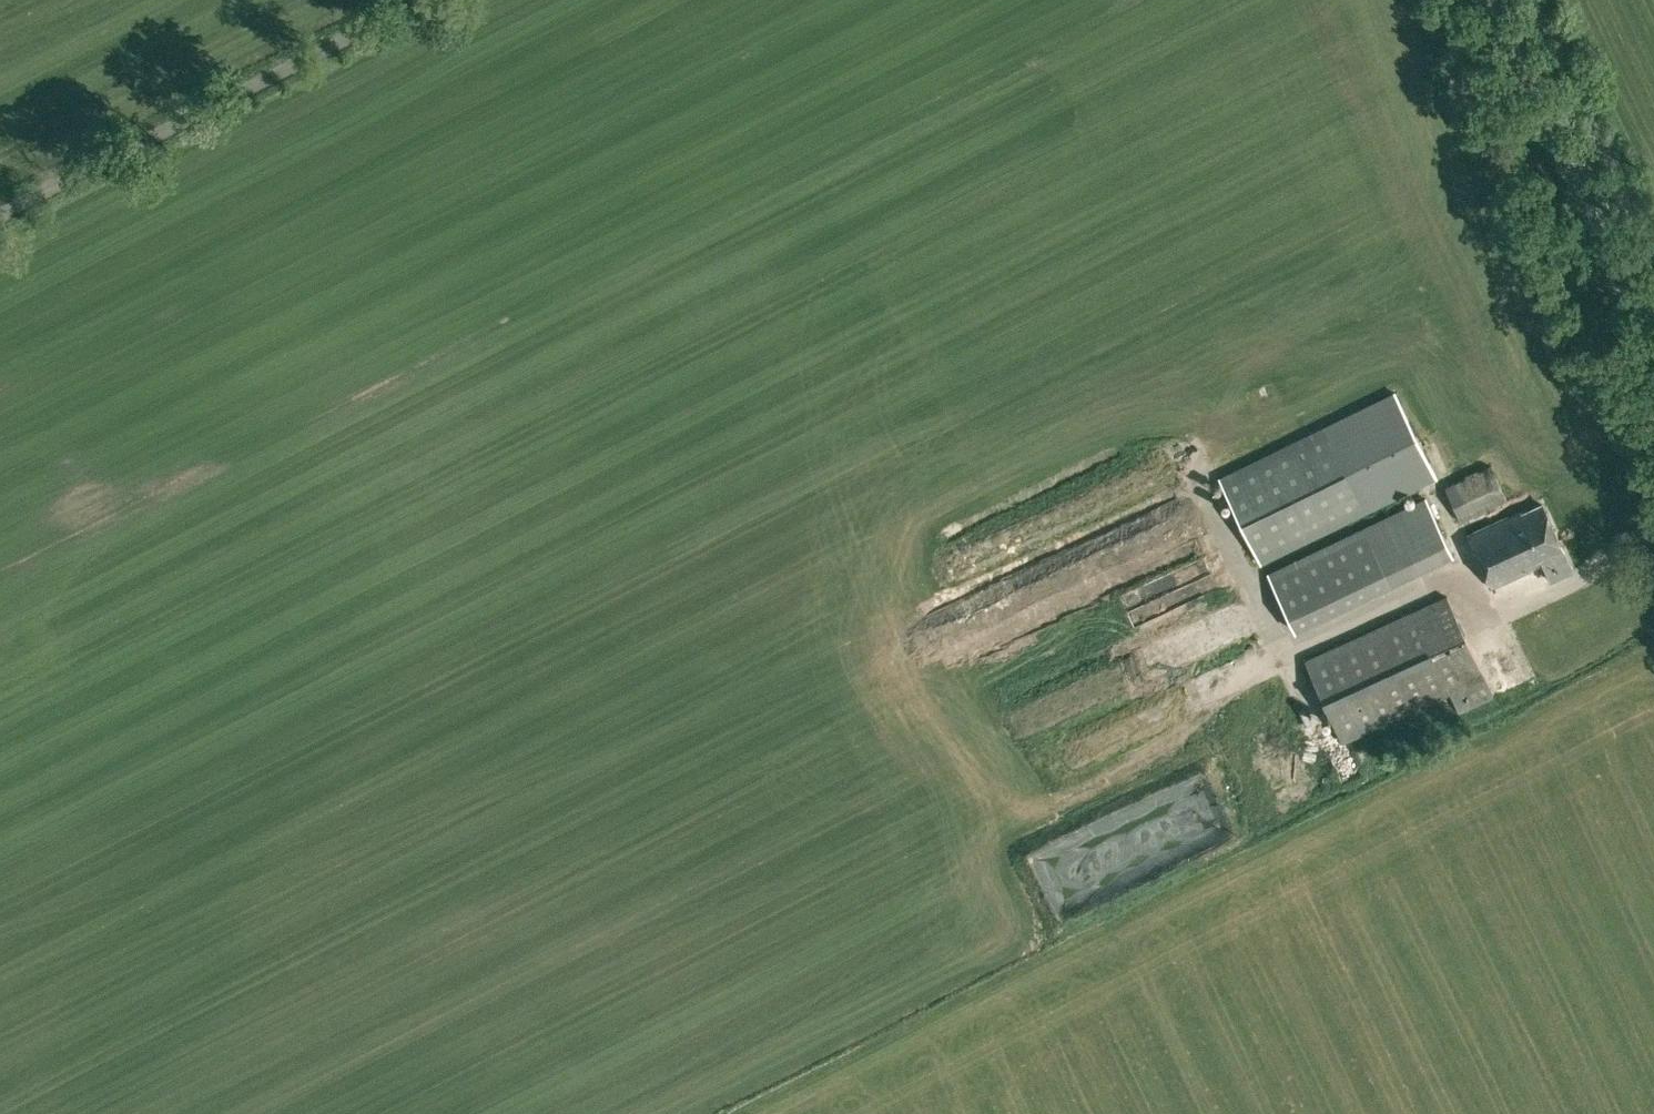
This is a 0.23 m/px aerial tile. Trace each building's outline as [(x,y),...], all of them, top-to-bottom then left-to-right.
[(1395,392),(1219,478),(1260,562),(1436,476),(1395,392)] [(1444,485),(1459,521),(1507,501),(1490,465),(1444,485)] [(1295,630),(1299,628),(1452,554),(1424,497),(1267,572),(1295,630)] [(1571,569),(1542,502),(1469,534),(1491,585),(1543,562),(1550,578),(1571,569)] [(1493,696),(1446,595),(1304,658),(1343,743),(1450,694),(1459,712),(1493,696)]
